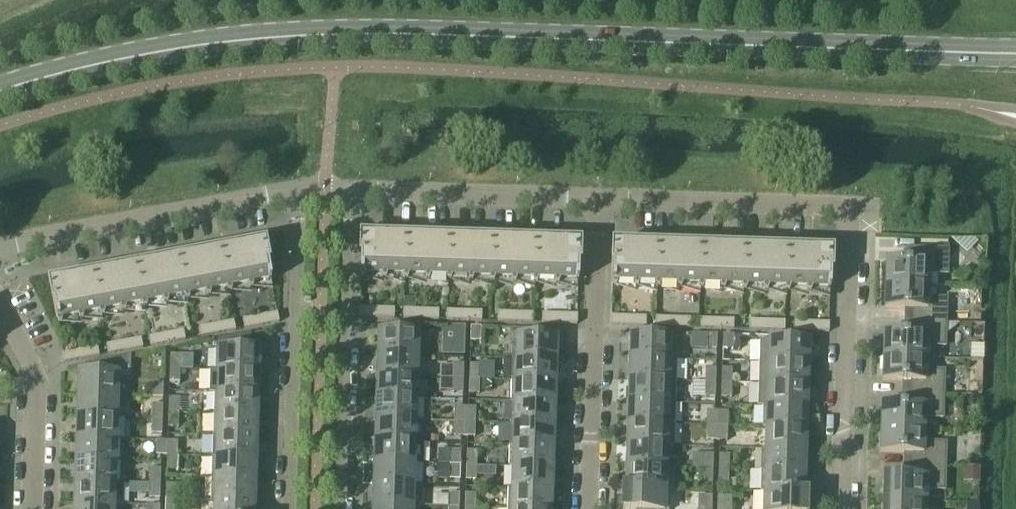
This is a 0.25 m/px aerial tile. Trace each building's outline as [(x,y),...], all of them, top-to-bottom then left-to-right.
[(404,276),(405,239),(361,237),(361,239),(360,275),(404,276)] [(447,277),(448,240),(405,239),(404,276),(447,277)] [(490,279),(492,242),(448,240),(447,277),(490,279)] [(953,240),(952,241),(960,248),(967,240),(953,240)] [(534,280),(535,243),(492,242),(490,279),(534,280)] [(535,243),(534,280),(578,282),(579,246),(579,244),(535,243)] [(271,281),(267,262),(264,245),(265,245),(264,244),(221,252),(228,289),(271,281)] [(656,284),(657,247),(613,246),(613,247),(612,283),(656,284)] [(699,286),(700,248),(657,247),(656,284),(699,286)] [(743,287),(744,250),(700,248),(699,286),(743,287)] [(886,262),(886,285),(927,286),(936,286),(937,274),(947,274),(947,262),(948,250),(915,249),(915,262),(907,262),(886,261),(886,262)] [(786,288),(787,251),(744,250),(743,287),(786,288)] [(787,251),(786,288),(830,290),(831,254),(831,253),(787,251)] [(221,252),(178,260),(185,297),(228,289),(221,252)] [(136,268),(142,305),(185,297),(178,260),(136,268)] [(93,276),(100,312),(142,305),(136,268),(93,276)] [(50,285),(56,321),(100,312),(93,276),(49,284),(50,285)] [(927,299),(927,286),(886,285),(885,308),(913,309),(913,322),(945,323),(946,299),(927,299)] [(404,298),(403,309),(414,309),(414,302),(410,298),(404,298)] [(371,308),(359,308),(359,317),(370,318),(371,308)] [(382,318),(382,309),(371,308),(370,318),(382,318)] [(382,309),(382,318),(394,318),(394,309),(382,309)] [(415,319),(415,310),(403,309),(403,319),(415,319)] [(426,320),(427,310),(415,310),(415,319),(426,320)] [(426,320),(438,320),(438,311),(427,310),(426,320)] [(458,321),(458,311),(446,311),(446,320),(458,321)] [(469,321),(470,311),(458,311),(458,321),(469,321)] [(469,321),(481,321),(481,312),(470,311),(469,321)] [(509,322),(509,313),(497,312),(497,322),(509,322)] [(265,316),(267,325),(279,323),(277,313),(265,316)] [(520,323),(521,313),(509,313),(509,322),(520,323)] [(520,323),(532,323),(533,314),(521,313),(520,323)] [(554,314),(542,314),(541,323),(553,324),(554,314)] [(565,324),(565,315),(554,314),(553,324),(565,324)] [(577,315),(565,315),(565,324),(577,324),(577,315)] [(256,327),(267,325),(265,316),(254,318),(256,327)] [(611,316),(610,325),(622,326),(623,316),(611,316)] [(622,326),(634,326),(634,317),(623,316),(622,326)] [(634,326),(646,327),(646,317),(634,317),(634,326)] [(655,327),(666,327),(667,318),(655,317),(655,327)] [(256,327),(254,318),(242,320),(244,329),(256,327)] [(666,327),(678,328),(678,318),(667,318),(666,327)] [(678,328),(690,328),(690,319),(678,318),(678,328)] [(698,328),(710,329),(710,319),(698,319),(698,328)] [(710,329),(721,329),(722,320),(710,319),(710,329)] [(721,329),(733,329),(733,320),(722,320),(721,329)] [(749,330),(761,330),(761,321),(749,320),(749,330)] [(761,330),(772,331),(773,321),(761,321),(761,330)] [(772,331),(784,331),(785,322),(773,321),(772,331)] [(222,324),(224,333),(235,331),(233,322),(222,324)] [(793,331),(805,332),(805,322),(794,322),(793,331)] [(817,323),(805,322),(805,332),(817,332),(817,323)] [(945,346),(945,323),(913,322),(912,334),(884,333),(883,357),(925,358),(925,346),(945,346)] [(817,332),(829,332),(829,323),(817,323),(817,332)] [(210,326),(212,335),(224,333),(222,324),(210,326)] [(212,335),(210,326),(199,328),(201,337),(212,335)] [(464,341),(464,327),(454,327),(454,341),(464,341)] [(480,342),(481,327),(470,327),(470,341),(480,342)] [(172,333),(173,342),(185,340),(183,331),(172,333)] [(172,333),(160,335),(162,344),(173,342),(172,333)] [(379,355),(416,356),(417,334),(379,333),(379,355)] [(210,371),(257,373),(258,350),(248,350),(249,336),(251,335),(251,334),(216,340),(215,371),(210,370),(210,371)] [(716,349),(717,335),(706,334),(706,349),(716,349)] [(162,344),(160,335),(148,337),(150,347),(162,344)] [(732,349),(733,335),(723,335),(722,349),(732,349)] [(630,359),(676,360),(677,338),(631,336),(630,359)] [(512,359),(555,360),(555,338),(513,337),(512,359)] [(129,341),(131,350),(142,348),(141,339),(129,341)] [(129,341),(118,343),(119,352),(131,350),(129,341)] [(759,363),(807,364),(807,342),(760,341),(759,363)] [(119,352),(118,343),(106,345),(108,354),(119,352)] [(971,345),(971,358),(983,358),(984,345),(971,345)] [(87,358),(99,356),(97,347),(86,349),(87,358)] [(86,349),(74,351),(76,360),(87,358),(86,349)] [(74,351),(62,353),(64,362),(76,360),(74,351)] [(169,370),(180,370),(180,356),(170,355),(169,370)] [(416,378),(416,356),(379,355),(378,376),(416,378)] [(78,396),(116,397),(117,375),(129,376),(129,357),(130,357),(129,356),(86,365),(86,366),(88,365),(87,373),(79,373),(78,396)] [(925,371),(925,358),(883,357),(883,380),(911,381),(911,394),(943,395),(944,371),(925,371)] [(554,382),(555,360),(512,359),(511,381),(554,382)] [(675,382),(676,360),(630,359),(630,380),(675,382)] [(806,386),(807,364),(759,363),(758,384),(806,386)] [(453,379),(463,379),(463,365),(453,364),(453,379)] [(469,379),(479,380),(479,365),(469,365),(469,379)] [(705,383),(715,383),(715,369),(705,368),(705,383)] [(721,383),(731,384),(732,369),(721,369),(721,383)] [(179,384),(180,370),(169,370),(169,384),(179,384)] [(257,394),(257,373),(210,371),(209,393),(257,394)] [(0,376),(0,386),(8,382),(4,374),(0,376)] [(415,399),(416,378),(378,376),(377,398),(415,399)] [(462,393),(463,379),(453,379),(452,393),(462,393)] [(478,394),(479,380),(469,379),(468,394),(478,394)] [(480,380),(480,391),(489,392),(490,380),(480,380)] [(675,403),(675,382),(630,380),(629,402),(675,403)] [(553,404),(554,382),(511,381),(511,402),(553,404)] [(162,398),(163,384),(153,383),(152,398),(162,398)] [(715,398),(715,383),(705,383),(704,397),(715,398)] [(731,398),(731,384),(721,383),(721,398),(731,398)] [(805,408),(806,386),(758,384),(758,406),(805,408)] [(955,386),(955,394),(966,394),(966,386),(955,386)] [(256,416),(257,394),(209,393),(214,393),(213,414),(256,416)] [(942,418),(943,395),(911,394),(910,406),(882,405),(881,429),(923,430),(923,418),(942,418)] [(115,418),(116,397),(78,396),(78,417),(115,418)] [(168,413),(178,413),(179,399),(169,398),(168,413)] [(414,421),(415,399),(377,398),(376,420),(414,421)] [(552,425),(553,404),(511,402),(510,424),(552,425)] [(674,425),(675,403),(629,402),(628,423),(674,425)] [(152,420),(162,420),(162,405),(152,405),(152,420)] [(805,429),(805,408),(758,406),(763,406),(762,428),(805,429)] [(464,422),(465,408),(454,407),(454,422),(464,422)] [(464,422),(474,423),(475,408),(465,408),(464,422)] [(717,426),(717,412),(707,412),(707,426),(717,426)] [(717,426),(727,427),(728,412),(717,412),(717,426)] [(178,428),(178,413),(168,413),(168,427),(178,428)] [(255,437),(256,416),(213,414),(213,436),(255,437)] [(115,440),(115,418),(78,417),(77,439),(115,440)] [(161,434),(162,420),(152,420),(151,434),(161,434)] [(413,442),(414,421),(376,420),(376,441),(413,442)] [(464,437),(464,422),(454,422),(454,436),(464,437)] [(474,437),(474,423),(464,422),(464,437),(474,437)] [(673,447),(674,425),(628,423),(628,445),(673,447)] [(552,447),(552,425),(510,424),(509,445),(552,447)] [(716,441),(717,426),(707,426),(706,440),(716,441)] [(727,441),(727,427),(717,426),(716,441),(727,441)] [(804,451),(805,429),(762,428),(767,428),(766,449),(761,449),(804,451)] [(922,443),(923,430),(881,429),(880,452),(913,453),(912,466),(945,467),(945,443),(922,443)] [(255,459),(255,437),(213,436),(212,458),(255,459)] [(114,462),(115,440),(77,439),(76,460),(114,462)] [(167,456),(167,442),(156,441),(156,455),(167,456)] [(413,443),(413,442),(376,441),(375,463),(423,464),(423,443),(413,443)] [(175,442),(167,442),(167,456),(175,456),(175,442)] [(551,468),(552,447),(509,445),(509,467),(551,468)] [(673,447),(628,445),(627,467),(673,468),(673,466),(665,466),(665,447),(673,447)] [(803,472),(804,451),(761,449),(761,471),(803,472)] [(450,465),(460,466),(460,451),(450,451),(450,465)] [(466,466),(476,466),(477,451),(466,451),(466,466)] [(702,469),(712,470),(713,455),(702,454),(702,469)] [(718,470),(728,470),(729,455),(719,455),(718,470)] [(174,471),(175,456),(167,456),(166,471),(174,471)] [(254,481),(255,459),(212,458),(211,479),(254,481)] [(113,483),(114,462),(76,460),(76,482),(113,483)] [(423,465),(423,464),(375,463),(374,484),(412,486),(413,465),(423,465)] [(437,465),(437,479),(449,480),(449,466),(437,465)] [(459,480),(460,466),(450,465),(449,480),(459,480)] [(476,480),(476,466),(466,466),(465,480),(476,480)] [(944,490),(945,467),(912,466),(912,478),(883,477),(883,501),(924,502),(925,490),(944,490)] [(550,490),(551,468),(509,467),(513,467),(513,488),(508,488),(508,489),(550,490)] [(672,490),(673,468),(627,467),(626,488),(623,488),(672,490)] [(712,484),(712,470),(702,469),(701,483),(712,484)] [(149,484),(160,485),(160,470),(150,470),(149,484)] [(728,484),(728,470),(718,470),(718,484),(728,484)] [(803,493),(803,472),(761,471),(760,493),(806,494),(806,493),(803,493)] [(253,502),(254,481),(211,479),(211,501),(253,502)] [(113,484),(113,483),(76,482),(75,503),(123,505),(123,484),(113,484)] [(159,499),(160,485),(149,484),(149,499),(159,499)] [(412,486),(374,484),(374,506),(411,507),(411,505),(421,506),(422,487),(412,486)] [(165,499),(175,500),(176,485),(166,485),(165,499)] [(672,490),(623,488),(622,508),(668,508),(669,490),(672,490)] [(550,490),(508,489),(507,508),(550,508),(550,490)] [(806,494),(760,493),(765,493),(764,508),(806,508),(806,494)] [(448,508),(458,508),(459,494),(449,494),(448,508)] [(469,508),(475,508),(475,495),(465,494),(464,508),(469,508)] [(711,497),(698,496),(698,508),(711,508),(711,497)] [(731,497),(717,497),(717,508),(730,508),(731,497)] [(175,500),(165,499),(165,508),(175,508),(175,500)] [(253,502),(211,501),(215,502),(215,508),(253,508),(253,502)] [(924,502),(883,501),(882,508),(924,508),(924,502)]
